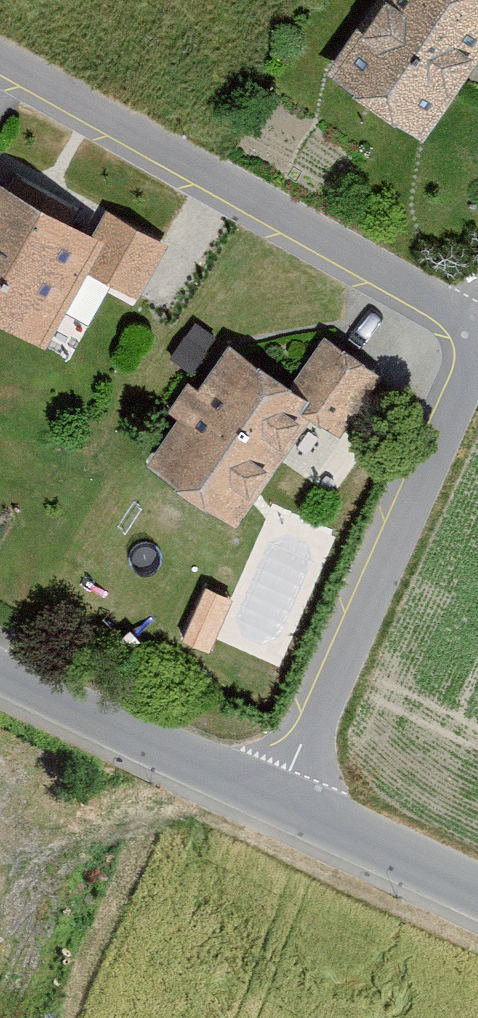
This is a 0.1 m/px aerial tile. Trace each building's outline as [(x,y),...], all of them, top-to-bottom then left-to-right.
[(329,78),(429,150),(477,82),(477,0),(386,0),(329,78)] [(56,351),(98,282),(149,311),(174,250),(115,236),(0,179),(0,320),(56,351)] [(150,470),(250,533),(318,424),(343,440),(383,376),(330,343),(303,386),(230,341),(150,470)]
